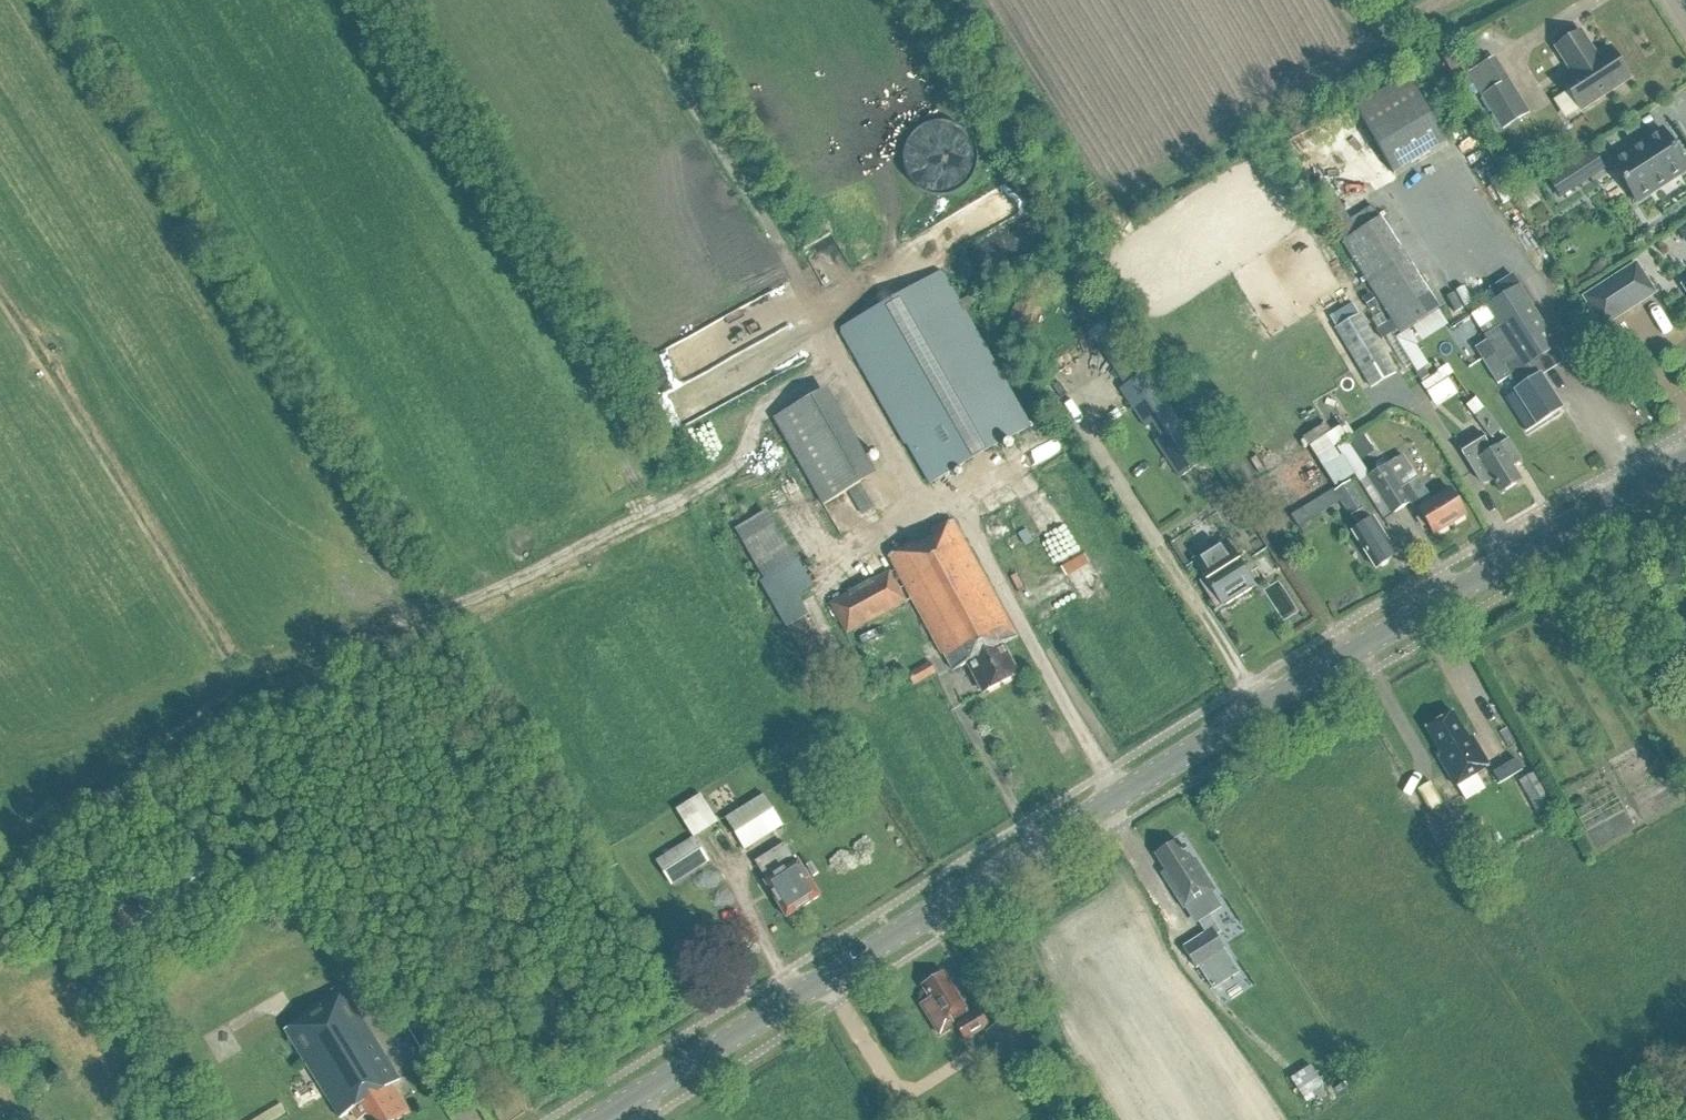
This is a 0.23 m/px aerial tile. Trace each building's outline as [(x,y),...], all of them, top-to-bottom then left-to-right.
[(1556,48),(1571,73),(1561,80),(1580,110),(1629,79),(1609,48),(1594,58),(1589,51),(1591,50),(1580,33),(1556,48)] [(1451,50),(1441,56),(1448,67),(1458,62),(1451,50)] [(1501,131),(1530,114),(1509,80),(1508,80),(1494,58),(1466,75),(1468,77),(1456,84),(1464,97),(1471,92),(1474,97),(1478,94),(1501,131)] [(1408,79),(1356,110),(1394,174),(1446,144),(1412,87),(1408,79)] [(1611,164),(1635,202),(1685,169),(1685,168),(1663,131),(1611,164)] [(1560,198),(1604,170),(1590,148),(1546,176),(1560,198)] [(1289,185),(1289,188),(1290,191),(1292,193),(1295,195),(1298,195),(1301,194),(1304,191),(1305,189),(1305,185),(1304,182),(1302,180),(1299,179),(1296,179),(1293,180),(1290,182),(1289,185)] [(1000,192),(942,222),(954,245),(1012,215),(1000,192)] [(1372,206),(1334,231),(1401,335),(1440,310),(1381,218),(1380,218),(1372,206)] [(1602,326),(1653,293),(1635,265),(1584,298),(1602,326)] [(1032,427),(959,302),(941,273),(843,331),(934,485),(1032,427)] [(1504,399),(1507,403),(1506,404),(1526,434),(1559,412),(1539,382),(1537,384),(1528,371),(1556,353),(1555,351),(1559,348),(1519,286),(1471,316),(1486,340),(1474,348),(1497,384),(1500,382),(1509,396),(1504,399)] [(1370,295),(1363,300),(1370,311),(1378,306),(1370,295)] [(1335,329),(1371,389),(1395,375),(1352,303),(1329,317),(1336,328),(1335,329)] [(1122,388),(1120,390),(1120,391),(1179,478),(1198,466),(1199,465),(1205,461),(1146,372),(1138,378),(1124,387),(1122,388)] [(1465,378),(1441,385),(1444,396),(1468,389),(1465,378)] [(775,422),(826,509),(863,487),(812,400),(775,422)] [(1473,402),(1466,408),(1475,419),(1482,414),(1473,402)] [(1491,440),(1498,434),(1482,414),(1475,419),(1491,440)] [(1325,424),(1303,438),(1309,448),(1331,434),(1325,424)] [(1489,488),(1495,485),(1503,498),(1520,487),(1512,474),(1522,468),(1508,446),(1493,455),(1482,438),(1460,452),(1467,463),(1481,486),(1485,489),(1489,488)] [(1435,539),(1466,520),(1450,495),(1434,505),(1419,481),(1411,486),(1396,462),(1369,479),(1394,519),(1410,509),(1424,532),(1429,529),(1435,539)] [(1334,489),(1291,516),(1298,527),(1339,501),(1337,498),(1339,497),(1334,489)] [(1339,497),(1337,498),(1339,501),(1360,534),(1362,538),(1357,540),(1375,568),(1378,566),(1382,567),(1388,564),(1389,560),(1394,556),(1375,525),(1371,528),(1364,516),(1366,514),(1351,489),(1339,497)] [(798,631),(822,621),(807,587),(815,583),(781,503),(749,517),(767,560),(798,631)] [(1045,524),(1053,537),(1071,526),(1063,513),(1045,524)] [(1003,650),(1015,643),(1018,641),(953,525),(889,561),(902,584),(897,587),(890,576),(833,608),(849,636),(906,604),(901,594),(906,591),(933,643),(943,660),(945,659),(955,677),(969,670),(985,698),(1019,679),(1003,650)] [(1253,591),(1250,586),(1252,585),(1224,539),(1191,560),(1203,580),(1199,582),(1218,612),(1214,614),(1215,615),(1256,590),(1255,589),(1253,591)] [(1487,764),(1470,735),(1466,737),(1450,711),(1424,727),(1439,753),(1435,755),(1453,785),(1487,764)] [(1515,760),(1492,773),(1498,784),(1521,771),(1515,760)] [(1518,782),(1537,815),(1552,806),(1533,773),(1518,782)] [(700,796),(678,810),(695,837),(717,823),(700,796)] [(744,849),(782,826),(764,796),(726,818),(744,849)] [(708,862),(693,838),(657,861),(672,885),(708,862)] [(1179,841),(1157,855),(1167,871),(1164,873),(1169,882),(1168,882),(1186,910),(1191,908),(1201,922),(1208,934),(1186,948),(1199,968),(1201,967),(1214,987),(1238,972),(1225,951),(1227,950),(1218,936),(1223,933),(1210,913),(1220,907),(1212,894),(1217,891),(1197,860),(1193,862),(1179,841)] [(786,919),(821,897),(798,859),(796,860),(785,843),(755,862),(766,880),(763,882),(786,919)] [(966,1038),(967,1038),(990,1024),(980,1008),(971,1014),(944,971),(924,984),(932,997),(923,1003),(941,1033),(957,1024),(966,1038)] [(408,1116),(391,1089),(401,1082),(343,991),(296,1022),(297,1024),(282,1034),(338,1119),(342,1119),(361,1108),(369,1119),(401,1119),(408,1116)] [(1009,1019),(987,1032),(1007,1065),(1029,1051),(1009,1019)] [(1311,1066),(1291,1079),(1303,1097),(1323,1083),(1311,1066)]
